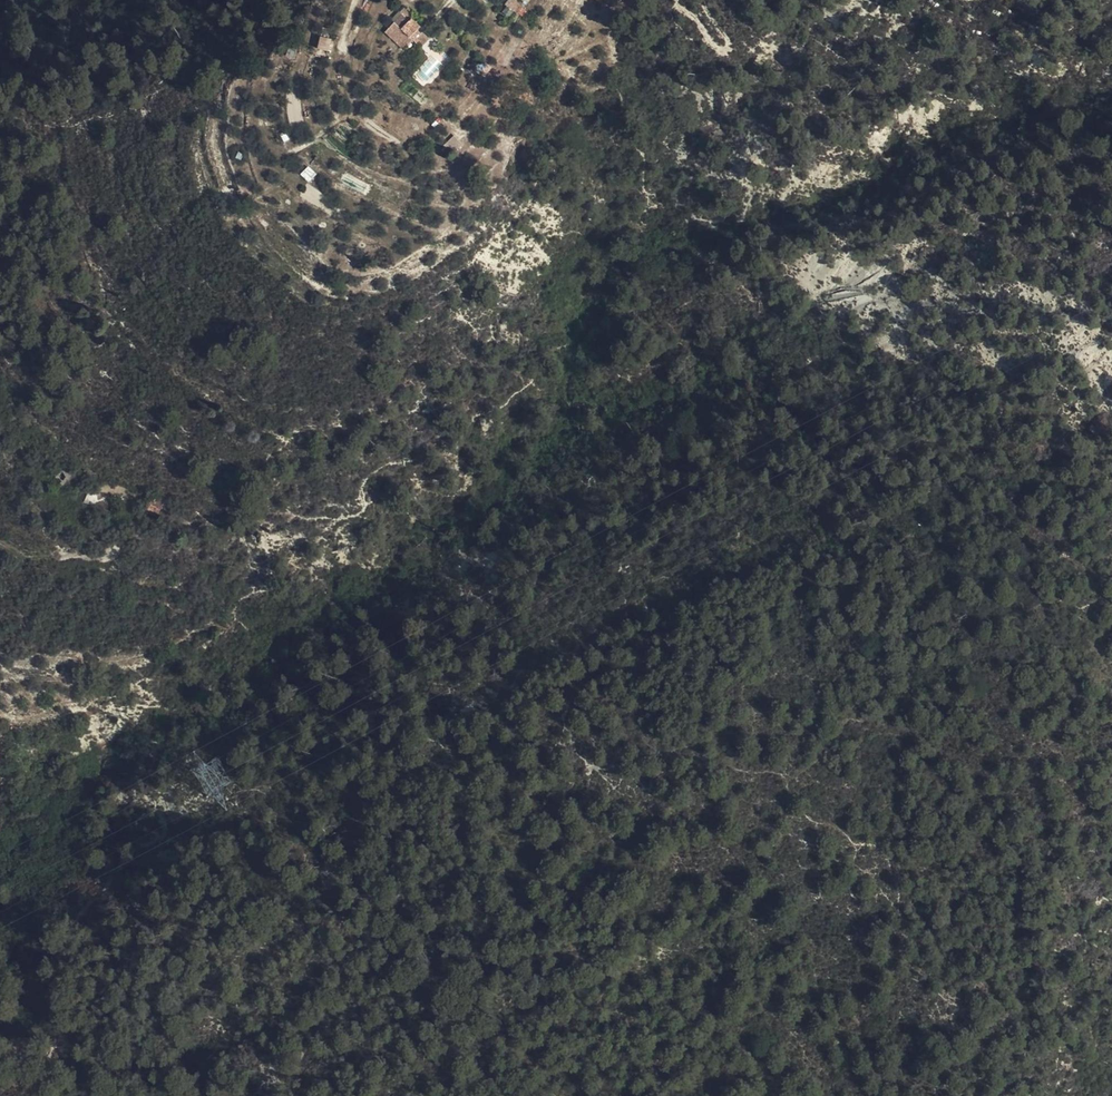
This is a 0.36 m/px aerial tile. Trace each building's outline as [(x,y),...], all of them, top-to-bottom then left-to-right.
[(431,11),(433,8),(426,0),(425,0),(417,8),(425,17),(431,11)] [(529,11),(531,0),(517,0),(515,8),(529,11)] [(424,27),(429,22),(425,17),(417,8),(416,6),(406,15),(421,30),(424,27)] [(429,22),(435,16),(431,11),(425,17),(429,22)] [(412,39),(421,30),(406,15),(398,23),(412,39)] [(438,18),(435,16),(429,22),(424,27),(427,30),(438,18)] [(441,23),(438,18),(427,30),(430,34),(441,23)] [(338,41),(341,30),(330,26),(326,38),(338,41)] [(320,36),(316,47),(329,52),(333,40),(320,36)] [(495,77),(505,68),(495,56),(485,66),(495,77)] [(289,123),(301,121),(298,105),(286,107),(289,123)] [(457,151),(461,142),(450,137),(446,146),(457,151)] [(309,165),(300,174),(308,183),(317,174),(309,165)] [(202,225),(214,217),(208,208),(196,216),(202,225)] [(78,465),(65,476),(72,485),(84,474),(78,465)] [(167,502),(174,505),(177,496),(168,493),(166,502),(167,502)] [(167,502),(166,502),(156,498),(153,511),(157,512),(164,514),(167,502)]
